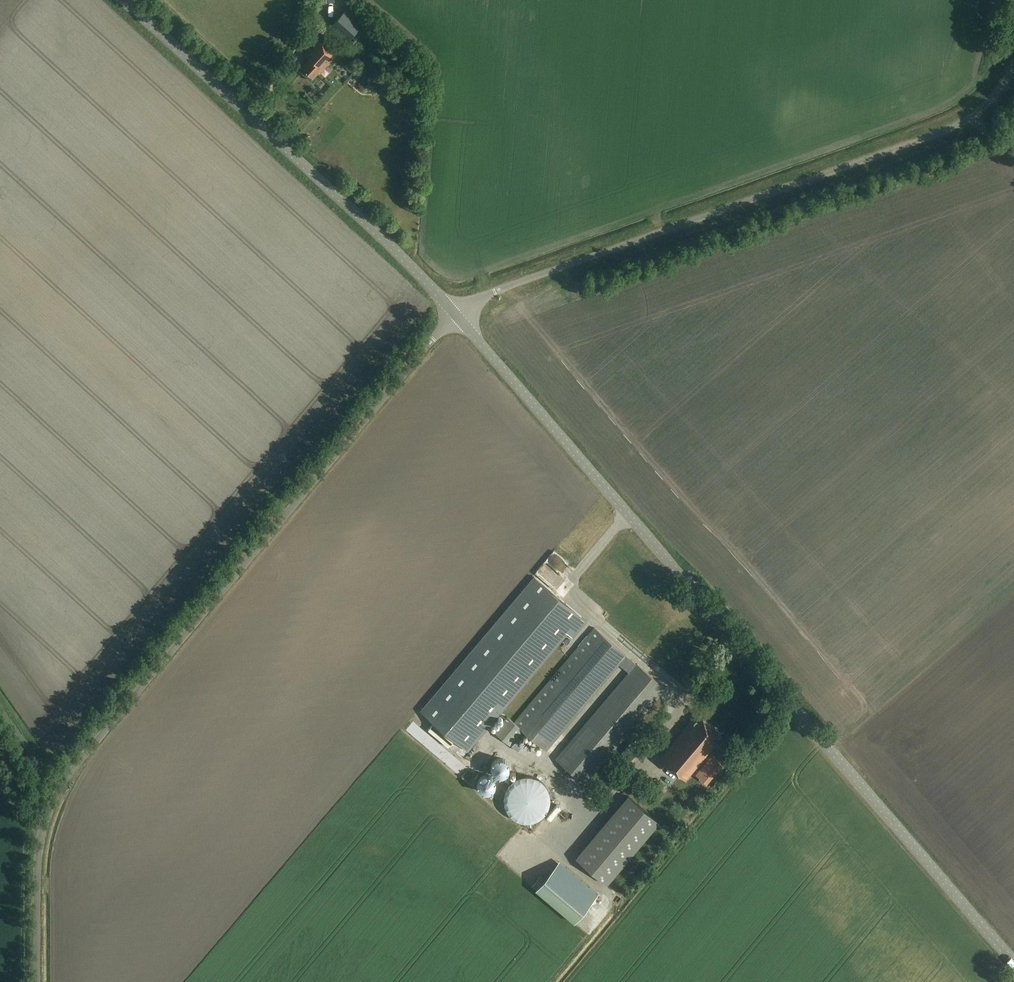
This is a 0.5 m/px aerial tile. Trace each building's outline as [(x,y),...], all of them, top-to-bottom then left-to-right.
[(363,32),(358,28),(365,20),(348,5),(328,28),(345,43),(350,37),(355,41),(363,32)] [(324,69),(336,57),(316,38),(303,52),(309,58),(300,68),(311,78),(317,71),(318,73),(323,68),(324,69)] [(568,293),(555,297),(559,310),(572,305),(568,293)] [(419,710),(467,751),(582,616),(534,576),(419,710)] [(523,730),(546,750),(620,663),(629,671),(556,758),(586,784),(667,688),(597,629),(516,724),(507,716),(494,731),(510,745),(523,730)] [(721,733),(699,715),(696,718),(694,717),(660,758),(686,780),(715,745),(719,749),(724,742),(718,737),(721,733)] [(430,733),(427,736),(460,764),(466,756),(453,746),(450,750),(430,733)] [(722,762),(712,754),(696,774),(706,782),(722,762)] [(498,757),(494,759),(491,761),(490,765),(490,769),(492,772),(495,775),(498,776),(502,776),(506,774),(508,770),(509,767),(508,763),(505,760),(502,758),(498,757)] [(492,788),(494,785),(494,780),(492,777),(488,774),(484,773),(480,774),(477,777),(475,781),(475,785),(477,789),(481,791),(485,792),(489,791),(492,788)] [(526,823),(529,823),(532,822),(534,822),(537,821),(539,820),(541,818),(544,816),(545,814),(547,812),(548,810),(550,807),(550,805),(551,802),(551,799),(551,797),(550,794),(550,791),(548,789),(547,786),(545,784),(544,782),(541,780),(539,779),(537,778),(534,777),(532,776),(529,776),(526,776),(523,776),(521,777),(518,778),(516,779),(513,780),(511,782),(509,784),(508,786),(506,789),(505,791),(505,794),(504,796),(504,799),(504,802),(505,805),(505,807),(506,810),(508,812),(509,814),(511,816),(513,818),(516,820),(518,821),(521,822),(523,822),(526,823)] [(608,885),(659,823),(628,796),(575,858),(608,885)] [(510,863),(506,867),(515,875),(519,871),(510,863)] [(535,890),(574,923),(591,904),(552,871),(535,890)] [(1013,921),(1013,912),(1001,919),(1005,926),(1013,921)]
